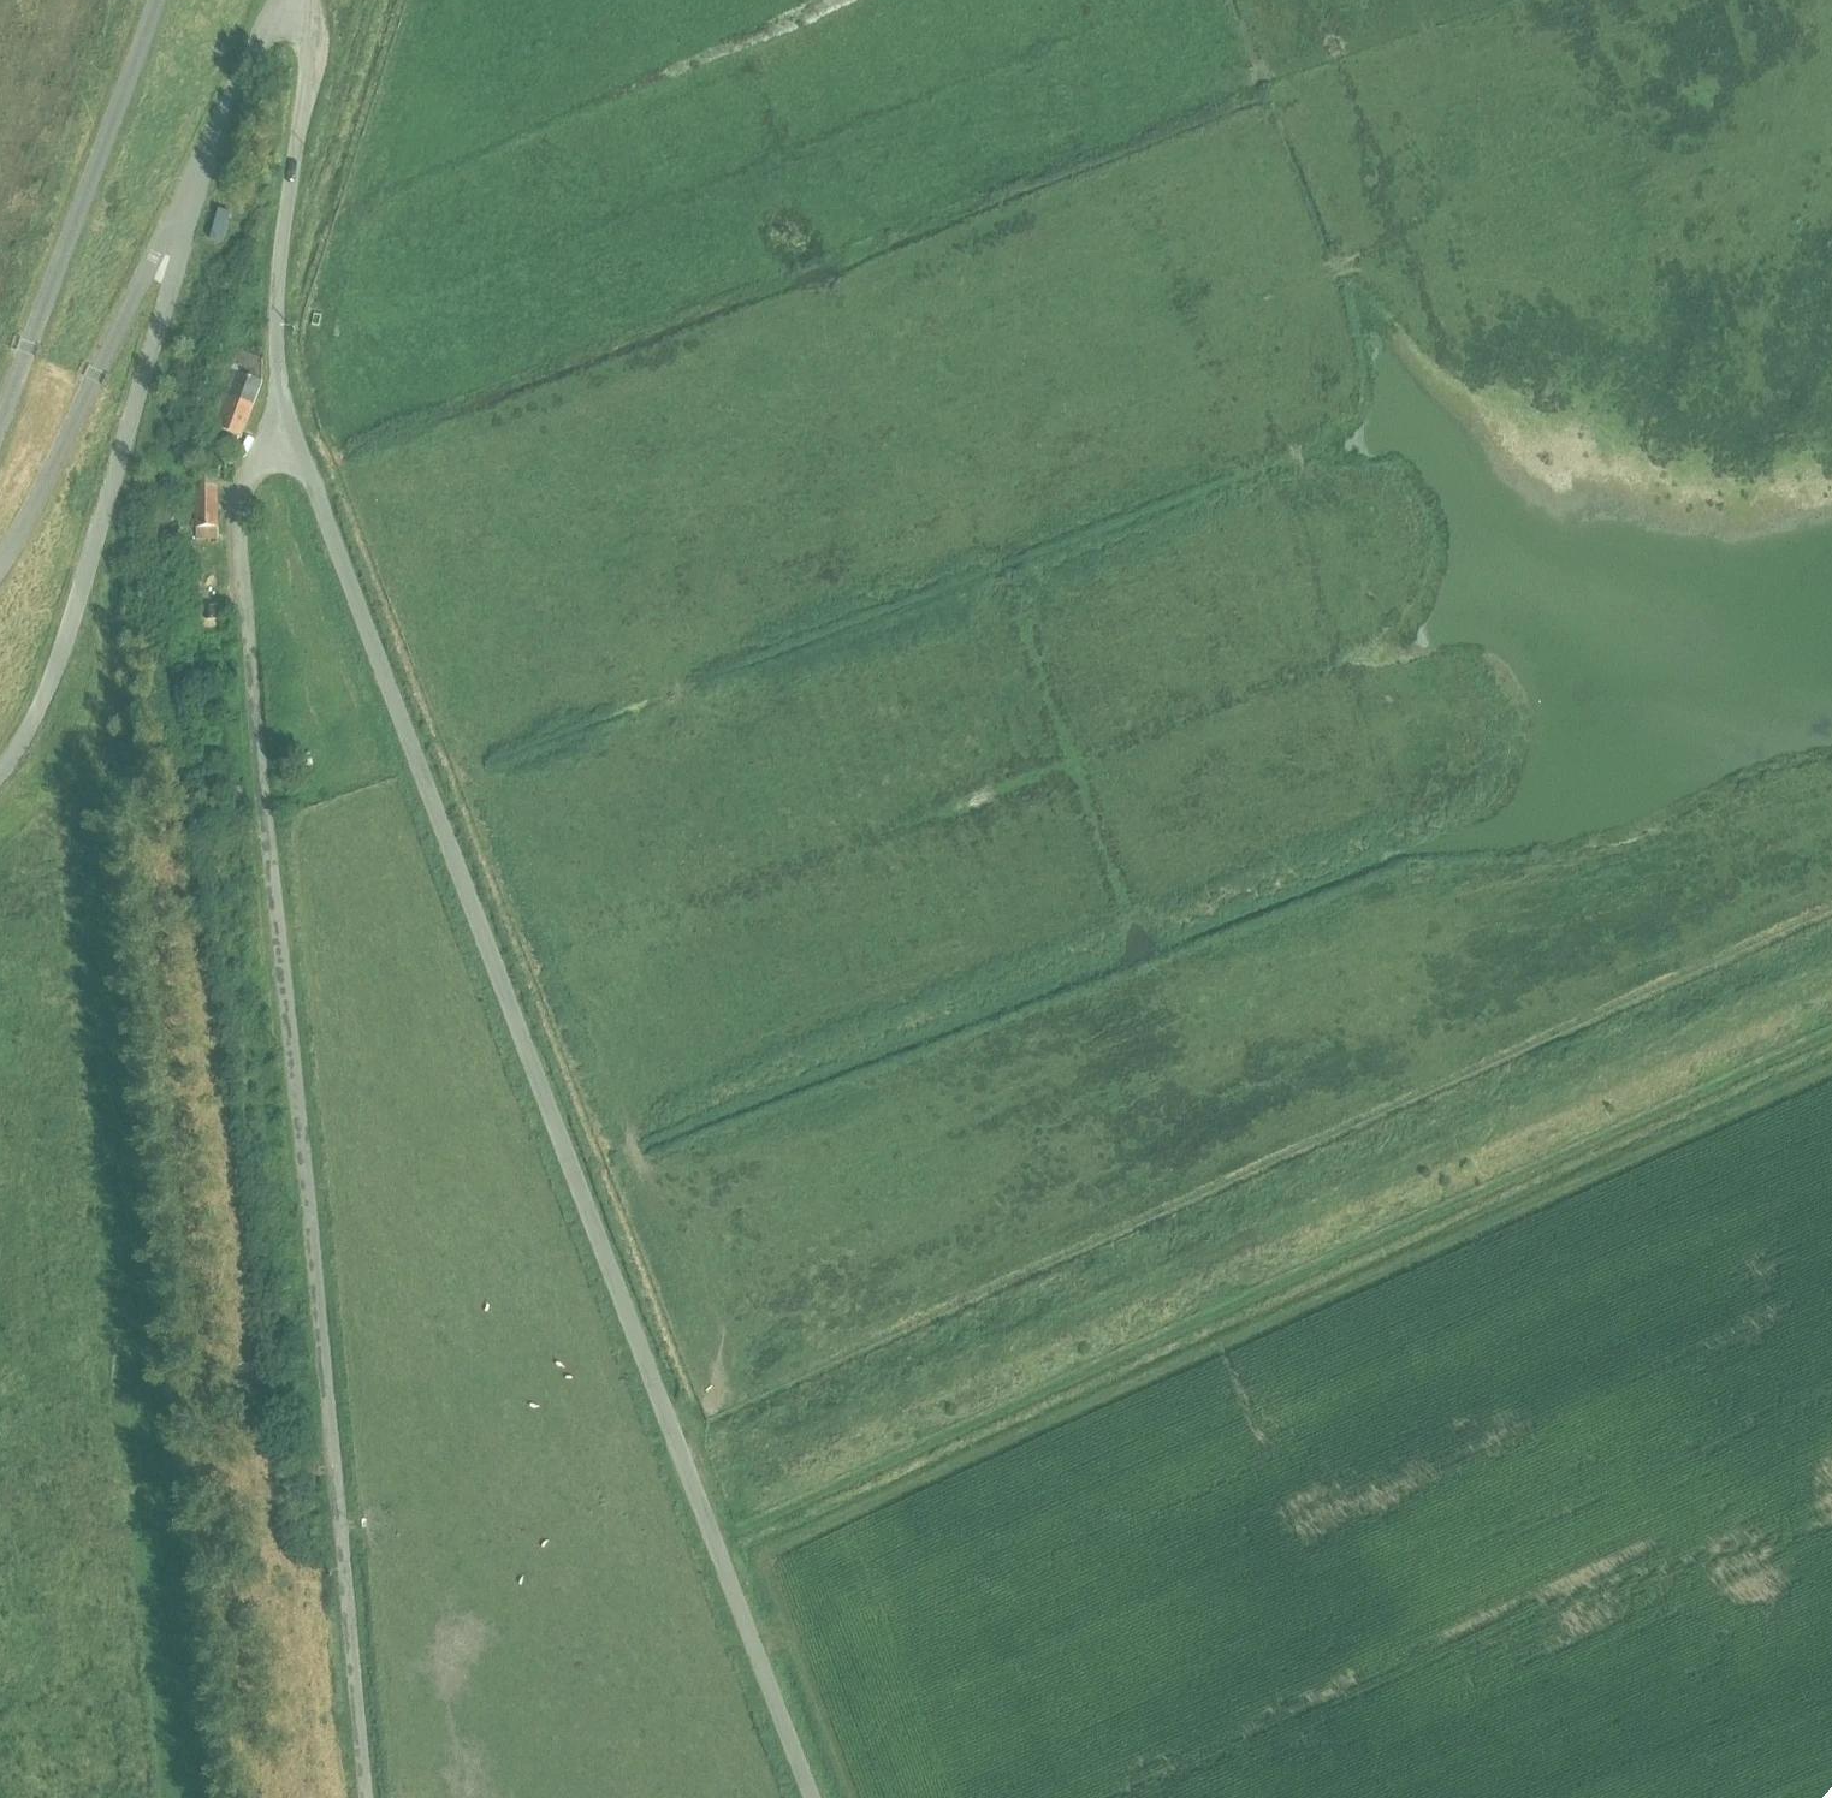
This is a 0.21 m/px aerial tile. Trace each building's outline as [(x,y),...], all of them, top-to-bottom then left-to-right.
[(204,248),(218,253),(228,225),(215,220),(204,248)] [(203,425),(239,438),(241,439),(245,429),(263,384),(263,361),(258,359),(232,347),(224,367),(217,365),(216,368),(215,374),(222,377),(219,386),(206,419),(204,423),(203,425)] [(194,493),(183,494),(183,516),(194,516),(194,528),(196,528),(196,540),(218,539),(218,503),(218,473),(219,465),(224,467),(226,467),(230,454),(226,453),(195,443),(193,452),(197,452),(195,460),(194,493)] [(310,752),(297,756),(301,771),(314,767),(310,752)]
